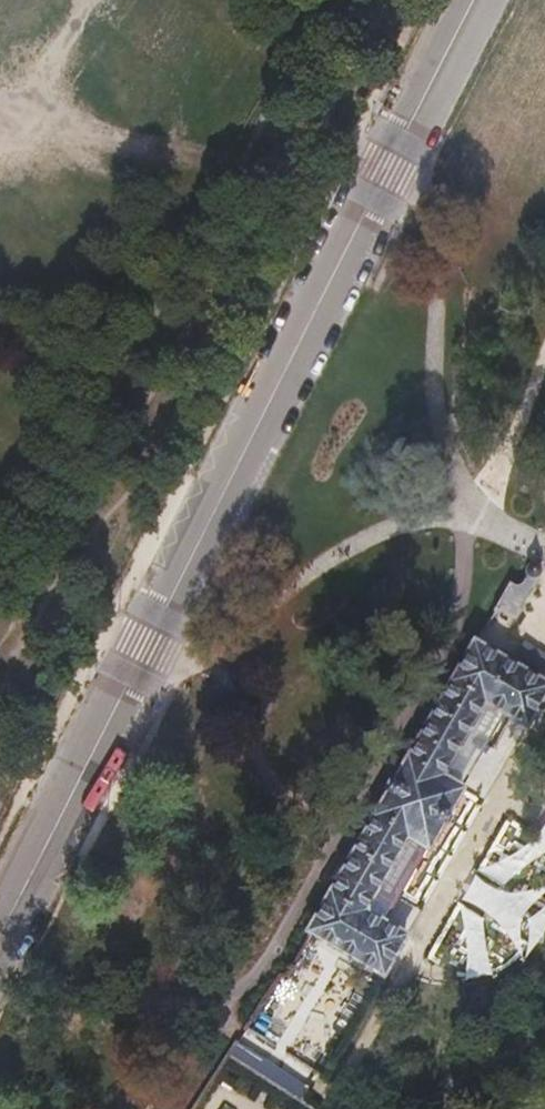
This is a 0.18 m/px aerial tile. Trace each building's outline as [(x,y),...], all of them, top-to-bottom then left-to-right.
[(515,617),(542,571),(542,569),(540,563),(537,560),(533,560),(529,561),(519,581),(514,583),(510,583),(496,607),(515,617)] [(380,975),(445,858),(426,846),(459,788),(438,776),(482,699),(526,723),(544,689),(544,683),(475,643),(307,932),(380,975)] [(312,1024),(326,1030),(321,1042),(332,1047),(354,998),(329,987),(312,1024)] [(280,988),(245,1042),(274,1061),(284,1045),(275,1040),(300,1001),(280,988)] [(324,1071),(329,1049),(296,1041),(291,1063),(324,1071)]
